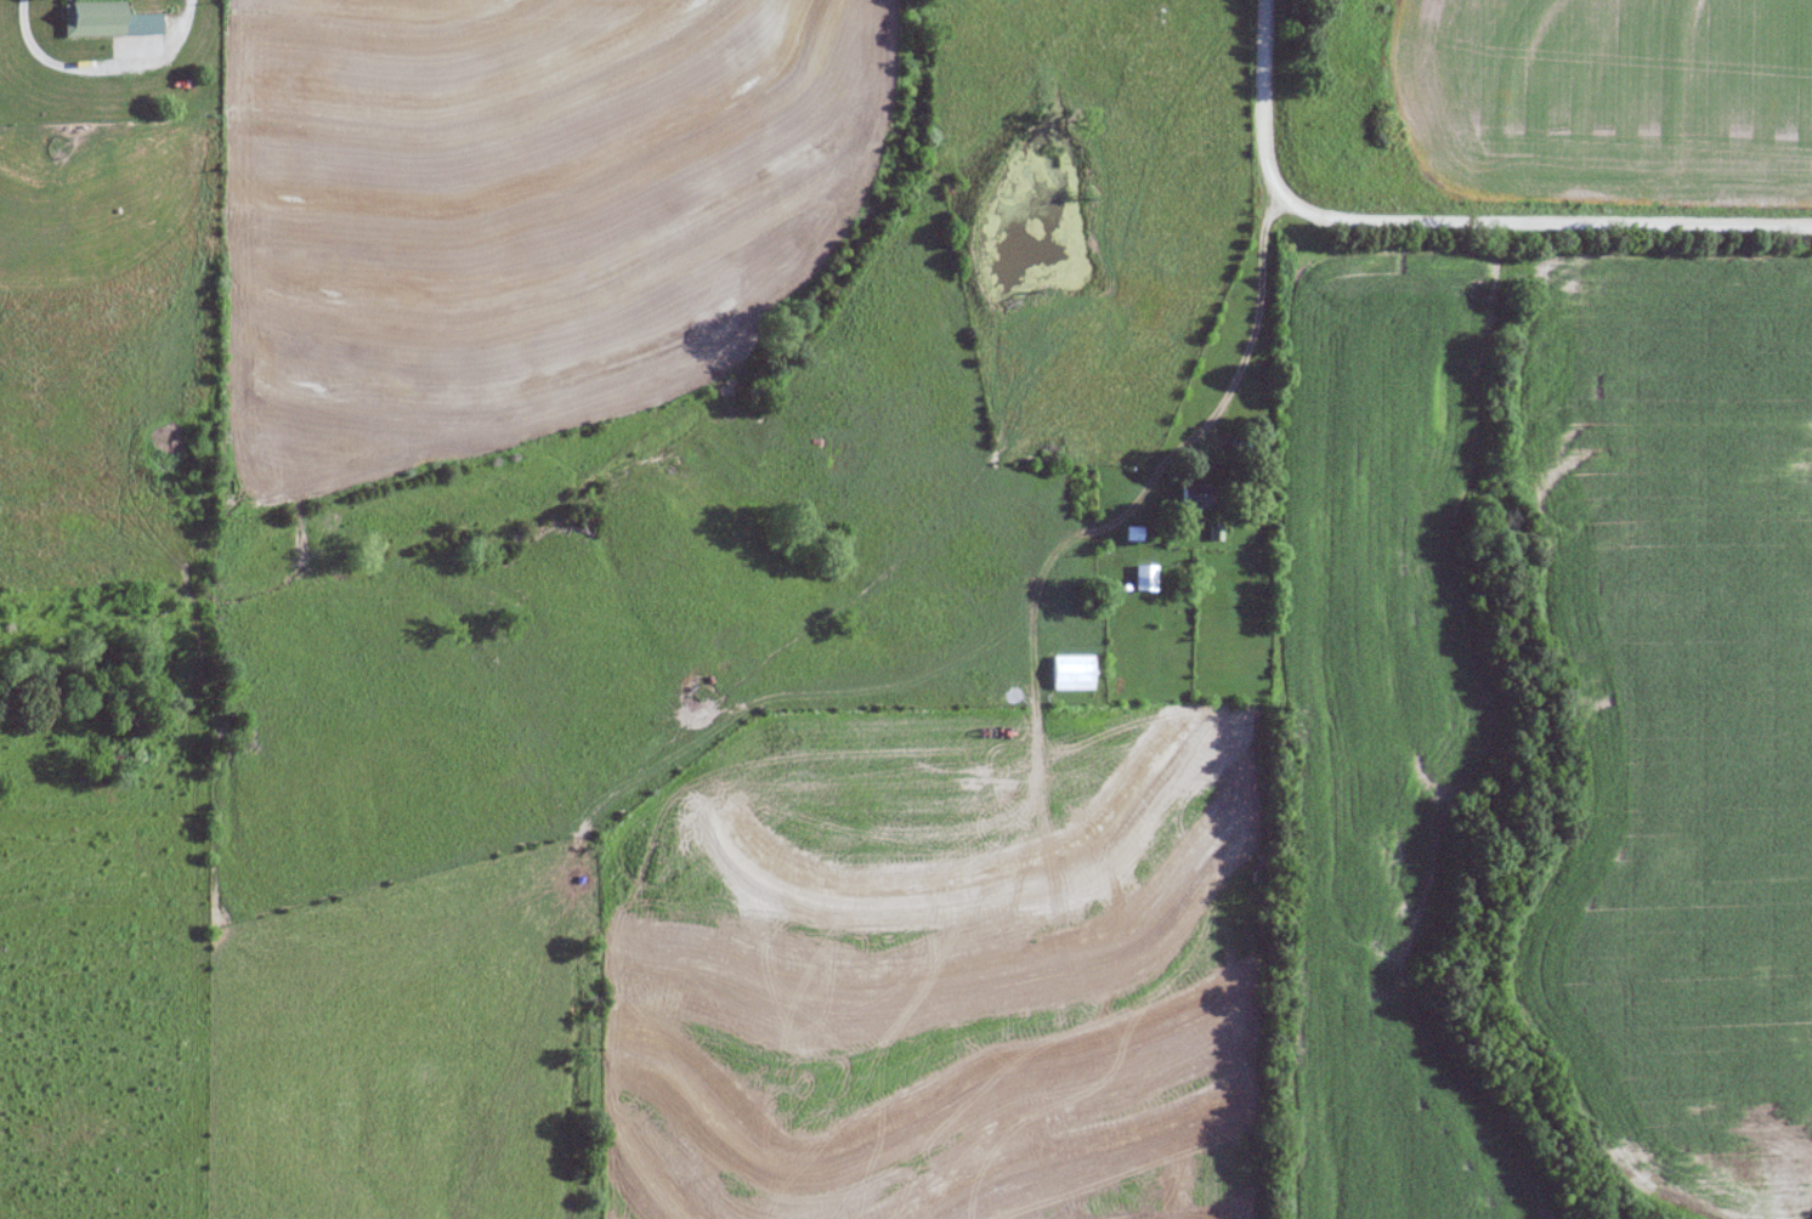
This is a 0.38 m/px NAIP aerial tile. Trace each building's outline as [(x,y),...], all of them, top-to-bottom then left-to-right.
[(61,37),(161,34),(160,14),(122,14),(121,1),(60,2),(61,37)] [(1205,484),(1179,484),(1179,509),(1205,508),(1205,484)] [(1153,566),(1131,566),(1131,592),(1153,592),(1153,566)] [(1091,656),(1049,656),(1049,690),(1091,690),(1091,656)]
